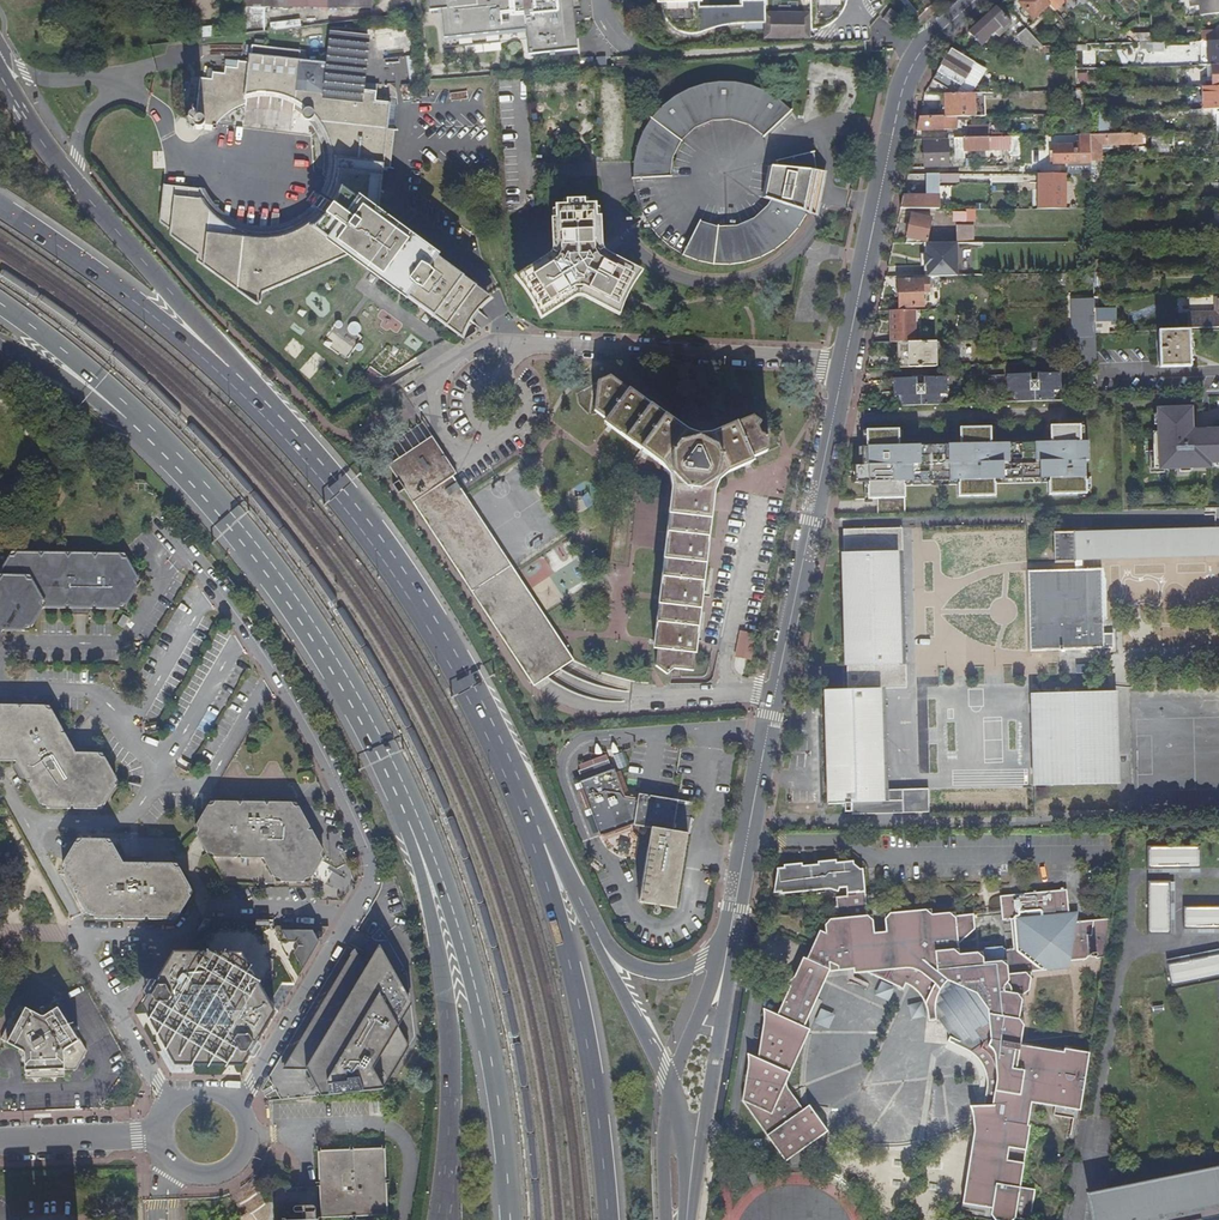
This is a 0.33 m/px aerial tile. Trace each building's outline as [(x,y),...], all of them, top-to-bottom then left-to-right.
[(430,11),(442,9),(446,48),(530,39),(531,56),(579,51),(574,0),(429,0),(430,11)] [(657,2),(661,2),(661,8),(663,15),(665,20),(669,25),(674,29),(680,32),(686,34),(692,34),(698,33),(704,31),(706,30),(713,27),(720,25),(745,23),(745,28),(762,28),(762,23),(766,23),(766,14),(765,14),(764,0),(741,1),(741,6),(698,7),(698,1),(700,1),(700,0),(657,0),(657,2)] [(810,17),(816,17),(816,20),(827,19),(830,25),(836,20),(842,14),(845,6),(846,0),(809,0),(810,17)] [(1016,4),(1030,19),(1046,5),(1041,0),(1019,0),(1016,4)] [(1046,5),(1051,11),(1063,0),(1041,0),(1046,5)] [(1188,6),(1196,6),(1197,16),(1218,14),(1218,0),(1187,0),(1188,6)] [(1009,26),(993,7),(966,32),(977,44),(990,32),(995,38),(1009,26)] [(766,23),(765,36),(808,37),(808,23),(804,23),(805,14),(766,14),(766,23)] [(810,17),(810,31),(819,30),(825,28),(830,25),(827,19),(816,20),(816,17),(810,17)] [(269,21),(270,30),(300,29),(300,20),(269,21)] [(199,28),(200,38),(213,37),(212,27),(199,28)] [(1038,46),(1022,29),(1013,37),(1022,47),(1038,46)] [(1152,33),(1133,34),(1141,43),(1152,43),(1152,33)] [(200,116),(201,124),(204,125),(206,105),(216,106),(216,111),(218,111),(219,99),(230,100),(229,103),(232,103),(233,88),(243,89),(241,111),(243,112),(245,92),(254,93),(252,110),(255,110),(257,93),(265,94),(264,110),(267,110),(268,95),(278,96),(276,112),(279,113),(281,96),(289,97),(288,116),(290,116),(291,108),(296,108),(300,112),(299,114),(299,117),(299,118),(301,120),(303,120),(305,120),(307,119),(310,122),(312,122),(319,121),(320,133),(314,133),(315,136),(327,135),(328,146),(322,146),(323,148),(329,148),(329,159),(324,159),(324,162),(330,162),(331,172),(327,173),(328,185),(318,196),(310,190),(302,200),(311,207),(301,220),(299,234),(289,233),(290,223),(288,223),(286,238),(277,237),(278,227),(276,227),(273,245),(264,244),(266,229),(263,228),(261,243),(253,243),(254,227),(252,227),(250,242),(240,241),(242,225),(239,225),(237,240),(228,240),(231,220),(228,220),(227,231),(217,230),(219,212),(217,212),(215,223),(205,221),(208,200),(206,200),(204,215),(194,214),(198,191),(196,190),(193,209),(182,207),(185,190),(163,186),(163,184),(161,184),(156,223),(170,238),(195,256),(195,260),(253,303),(258,302),(259,291),(334,259),(334,256),(345,252),(370,270),(457,334),(484,297),(376,218),(381,166),(393,168),(393,165),(385,164),(387,131),(396,132),(396,129),(395,129),(386,128),(388,103),(372,101),(373,91),(361,90),(364,39),(327,37),(325,65),(297,62),(298,51),(248,45),(246,61),(234,60),(234,67),(223,66),(223,64),(221,64),(220,72),(208,71),(207,79),(195,77),(191,114),(200,116)] [(306,41),(306,50),(322,49),(322,40),(306,41)] [(1218,64),(1218,41),(1205,41),(1206,64),(1208,64),(1218,64)] [(948,49),(928,81),(944,90),(955,86),(968,65),(971,67),(973,64),(948,49)] [(1218,86),(1218,64),(1208,64),(1208,86),(1218,86)] [(1097,83),(1096,72),(1077,73),(1078,84),(1097,83)] [(760,136),(789,109),(777,98),(766,91),(752,85),(735,81),(718,80),(703,82),(689,86),(674,93),(660,104),(652,112),(639,131),(633,145),(630,160),(629,177),(669,176),(669,167),(671,157),(674,149),(680,140),(688,132),(698,125),(710,121),(726,120),(734,121),(745,125),(760,136)] [(1206,109),(1218,108),(1218,86),(1208,86),(1200,86),(1201,109),(1206,109)] [(971,116),(970,92),(960,93),(943,93),(943,117),(956,116),(971,116)] [(397,103),(388,103),(386,128),(395,129),(397,103)] [(1218,130),(1218,108),(1206,109),(1207,114),(1213,121),(1213,130),(1218,130)] [(200,116),(191,114),(188,114),(185,114),(184,117),(183,119),(184,122),(186,123),(188,124),(189,127),(190,129),(192,130),(195,130),(198,130),(201,127),(201,124),(200,116)] [(956,116),(943,117),(916,117),(914,129),(956,128),(956,116)] [(969,137),(988,136),(988,126),(968,126),(969,137)] [(1088,172),(1088,160),(1087,134),(1077,134),(1077,142),(1069,142),(1068,145),(1050,145),(1050,151),(1046,151),(1046,157),(1050,157),(1050,162),(1066,162),(1066,172),(1088,172)] [(1018,153),(1018,135),(988,136),(969,137),(951,137),(951,156),(962,156),(961,149),(1006,148),(1006,153),(1018,153)] [(1151,138),(1151,152),(1173,153),(1174,139),(1151,138)] [(944,139),(920,140),(921,164),(944,163),(944,139)] [(775,167),(768,167),(768,173),(768,181),(766,189),(760,198),(774,202),(768,208),(764,204),(756,214),(749,218),(739,224),(731,226),(716,226),(707,224),(698,220),(679,255),(690,260),(704,264),(720,265),(729,265),(739,264),(752,261),(761,256),(776,248),(788,238),(797,227),(804,215),(802,214),(803,212),(809,214),(813,205),(816,191),(818,178),(818,171),(813,171),(813,169),(815,169),(812,152),(774,162),(775,167)] [(1035,208),(1060,208),(1061,172),(1036,172),(1035,208)] [(900,195),(898,208),(936,208),(937,173),(922,173),(922,196),(900,195)] [(564,204),(553,205),(554,245),(559,246),(559,252),(557,257),(555,259),(549,263),(547,259),(518,276),(525,285),(522,286),(533,305),(536,304),(541,312),(569,295),(566,291),(573,286),(581,286),(585,289),(583,293),(612,309),(616,301),(620,303),(631,283),(628,281),(632,274),(604,258),(600,262),(595,259),(594,257),(591,250),(591,244),(596,244),(594,204),(583,204),(583,199),(564,199),(564,204)] [(1159,200),(1148,201),(1148,208),(1160,208),(1159,200)] [(973,208),(963,208),(963,210),(950,210),(950,219),(973,219),(973,208)] [(909,213),(903,242),(920,242),(921,239),(923,239),(927,217),(909,213)] [(970,223),(953,223),(953,238),(970,238),(970,223)] [(955,275),(955,242),(921,242),(922,253),(922,265),(922,276),(955,275)] [(925,279),(896,280),(897,307),(921,306),(920,290),(925,290),(925,279)] [(1183,312),(1183,328),(1218,327),(1218,296),(1210,297),(1211,312),(1183,312)] [(1076,337),(1093,337),(1092,298),(1069,299),(1070,337),(1076,337)] [(888,341),(896,341),(913,341),(912,309),(888,310),(888,341)] [(322,344),(344,358),(363,328),(351,321),(347,328),(336,321),(322,344)] [(1186,365),(1185,329),(1155,331),(1155,350),(1156,366),(1186,365)] [(1076,337),(1076,363),(1094,362),(1093,337),(1076,337)] [(896,341),(896,368),(932,367),(933,340),(913,341),(896,341)] [(1013,401),(1050,400),(1050,391),(1057,391),(1057,373),(1037,374),(1034,377),(1034,381),(1027,381),(1027,376),(1025,374),(1005,375),(1005,392),(1013,392),(1013,401)] [(1083,386),(1095,386),(1095,375),(1082,375),(1083,386)] [(752,427),(757,423),(748,418),(706,436),(701,437),(695,437),(689,436),(684,432),(622,387),(607,376),(595,382),(592,411),(596,414),(603,419),(601,423),(604,426),(606,427),(608,429),(612,425),(625,435),(622,439),(624,440),(627,437),(639,446),(637,450),(639,451),(641,453),(645,456),(647,452),(660,461),(658,465),(659,466),(662,463),(665,465),(669,473),(666,474),(667,475),(670,474),(674,483),(673,487),(669,487),(667,511),(667,515),(670,515),(668,532),(665,532),(664,540),(663,551),(662,559),(666,559),(664,576),(660,576),(660,578),(663,578),(662,594),(657,594),(657,597),(657,600),(656,604),(660,604),(659,620),(654,620),(654,623),(658,623),(657,639),(652,639),(652,642),(652,648),(656,648),(654,666),(663,673),(671,668),(690,670),(710,491),(707,491),(707,486),(711,480),(714,483),(716,480),(713,478),(717,471),(721,470),(722,473),(725,472),(724,468),(738,462),(740,466),(743,465),(749,462),(748,458),(763,451),(764,437),(756,435),(752,427)] [(901,395),(901,404),(936,403),(936,395),(943,394),(942,377),(924,378),(921,381),(921,385),(914,385),(914,381),(911,378),(892,379),(892,395),(901,395)] [(1150,432),(1152,468),(1207,465),(1207,462),(1218,461),(1218,430),(1189,431),(1188,408),(1156,409),(1156,432),(1150,432)] [(864,446),(859,446),(860,465),(856,465),(856,481),(865,481),(865,485),(865,498),(875,498),(902,497),(901,483),(899,483),(899,481),(957,479),(957,482),(955,482),(955,496),(992,495),(992,481),(990,481),(990,479),(1047,478),(1048,480),(1045,480),(1045,494),(1083,493),(1083,480),(1082,480),(1082,461),(1086,460),(1085,441),(1077,441),(1077,425),(1047,426),(1047,442),(988,443),(988,427),(957,428),(957,444),(896,445),(896,429),(863,429),(864,446)] [(401,489),(533,685),(549,673),(570,658),(556,637),(552,632),(549,627),(542,617),(513,572),(463,497),(450,477),(453,474),(429,436),(385,465),(395,481),(390,484),(395,493),(401,489)] [(902,497),(875,498),(875,516),(902,515),(902,497)] [(1216,526),(1051,532),(1052,562),(1052,563),(1071,562),(1071,570),(1025,571),(1028,651),(1059,651),(1102,650),(1102,634),(1100,569),(1078,570),(1078,559),(1218,554),(1218,526),(1216,526)] [(841,530),(841,555),(845,670),(904,669),(900,528),(841,530)] [(2,631),(23,632),(26,628),(32,628),(43,610),(65,610),(68,606),(69,610),(92,610),(95,606),(97,610),(119,610),(122,606),(127,606),(139,585),(136,582),(139,577),(126,557),(122,557),(118,552),(117,552),(117,553),(96,553),(94,556),(90,553),(69,552),(67,555),(65,552),(42,552),(40,554),(38,552),(15,551),(13,553),(11,551),(10,551),(0,568),(0,636),(2,631)] [(0,551),(0,568),(10,551),(0,551)] [(755,635),(738,632),(733,657),(736,657),(750,660),(755,635)] [(1113,633),(1102,634),(1102,650),(1114,649),(1113,633)] [(882,687),(846,687),(824,688),(828,803),(846,802),(846,814),(926,812),(926,788),(886,789),(882,687)] [(1061,693),(1029,694),(1032,786),(1117,784),(1114,691),(1061,693)] [(48,809),(69,809),(71,807),(73,809),(97,809),(99,805),(103,805),(115,784),(113,780),(116,777),(104,756),(99,756),(97,753),(75,752),(65,732),(61,732),(62,729),(51,708),(47,709),(44,704),(21,704),(18,708),(16,704),(0,704),(0,760),(16,760),(26,780),(30,779),(28,784),(39,804),(45,804),(48,809)] [(617,752),(611,754),(616,768),(622,766),(617,752)] [(597,834),(627,824),(649,827),(684,832),(689,805),(637,795),(635,800),(622,797),(611,768),(609,769),(605,758),(576,770),(579,780),(577,781),(592,821),(597,834)] [(294,800),(276,801),(270,801),(269,802),(268,804),(266,801),(243,801),(240,804),(238,801),(216,801),(213,806),(209,804),(196,826),(199,829),(197,832),(202,842),(207,851),(212,851),(215,856),(238,856),(240,852),(242,856),(264,856),(276,875),(279,875),(282,880),(305,881),(309,876),(312,878),(324,857),(322,853),(325,848),(314,829),(309,829),(311,824),(300,805),(297,805),(294,800)] [(673,908),(684,832),(649,827),(638,903),(673,908)] [(108,842),(106,840),(105,838),(82,838),(80,843),(75,842),(72,849),(65,862),(67,867),(65,870),(75,889),(79,890),(78,894),(89,913),(93,913),(95,917),(117,918),(121,913),(123,918),(145,917),(148,914),(150,918),(167,918),(171,919),(173,915),(178,915),(186,902),(185,906),(191,895),(188,891),(191,887),(184,871),(185,879),(180,868),(175,867),(172,863),(163,863),(162,862),(152,861),(149,866),(146,861),(125,862),(114,841),(108,842)] [(1200,847),(1149,848),(1149,868),(1200,867),(1200,847)] [(895,986),(901,990),(905,985),(908,979),(915,982),(913,984),(912,987),(915,989),(919,993),(924,999),(926,1005),(928,1016),(935,1015),(935,1021),(939,1021),(950,1036),(947,1042),(958,1045),(966,1050),(973,1055),(978,1060),(983,1068),(987,1082),(991,1082),(991,1084),(992,1085),(988,1099),(986,1097),(984,1107),(996,1106),(996,1112),(992,1112),(993,1131),(992,1143),(987,1165),(983,1176),(985,1177),(984,1182),(967,1180),(962,1210),(1021,1219),(1029,1219),(1034,1190),(1019,1188),(1030,1126),(1027,1125),(1031,1103),(1054,1106),(1053,1118),(1079,1122),(1090,1050),(1063,1046),(1063,1049),(1020,1042),(1022,1025),(1018,1020),(1019,1013),(1024,1012),(1021,995),(1029,993),(1032,973),(1053,970),(1055,967),(1059,967),(1069,968),(1069,961),(1085,959),(1089,955),(1090,958),(1094,958),(1096,959),(1104,958),(1111,919),(1075,922),(1068,913),(1066,890),(1000,896),(1001,920),(1010,919),(1013,949),(1004,950),(1000,947),(985,948),(982,952),(972,953),(967,961),(960,962),(959,945),(962,944),(974,930),(972,913),(955,915),(954,912),(931,915),(884,919),(885,932),(885,939),(873,939),(873,933),(872,920),(867,915),(862,869),(856,870),(853,866),(852,861),(835,863),(835,860),(817,862),(817,865),(801,867),(801,864),(784,865),(784,869),(776,869),(773,894),(780,893),(780,895),(830,890),(837,893),(839,889),(845,889),(846,896),(835,898),(835,906),(831,906),(831,918),(833,919),(826,934),(818,953),(821,959),(837,967),(837,971),(851,969),(852,974),(865,973),(895,986)] [(1170,882),(1149,882),(1149,935),(1170,935),(1170,882)] [(1184,908),(1184,930),(1218,930),(1218,908),(1184,908)] [(884,914),(884,919),(931,915),(930,909),(884,914)] [(1068,913),(1075,922),(1076,912),(1068,913)] [(261,1039),(323,938),(330,925),(276,924),(273,918),(206,918),(186,950),(172,950),(155,979),(159,987),(158,988),(157,988),(153,994),(178,1038),(171,1048),(177,1062),(192,1061),(200,1050),(247,1050),(252,1045),(250,1042),(261,1039)] [(824,920),(825,934),(826,934),(833,919),(824,920)] [(790,986),(817,999),(829,972),(837,971),(837,967),(821,959),(818,953),(826,934),(825,934),(820,931),(813,946),(806,960),(803,958),(790,986)] [(377,945),(363,968),(353,950),(342,968),(315,1013),(299,1041),(292,1052),(281,1070),(301,1070),(306,1069),(320,1095),(381,1089),(407,1046),(402,1037),(397,1027),(407,1010),(411,1005),(377,945)] [(1168,965),(1173,987),(1218,977),(1218,954),(1168,965)] [(908,979),(905,985),(912,987),(913,984),(915,982),(908,979)] [(790,986),(776,1015),(773,1024),(771,1022),(770,1022),(769,1022),(767,1023),(767,1024),(766,1028),(761,1027),(757,1059),(763,1061),(761,1068),(758,1073),(747,1071),(745,1087),(741,1102),(754,1107),(751,1116),(786,1162),(827,1133),(809,1106),(802,1111),(793,1097),(788,1101),(781,1091),(786,1082),(803,1044),(791,1039),(793,1034),(790,1033),(792,1028),(795,1029),(797,1025),(803,1028),(817,999),(790,986)] [(909,1018),(924,1017),(923,1002),(909,1003),(909,1018)] [(60,1070),(58,1050),(76,1041),(56,1009),(48,1013),(39,1018),(17,1005),(7,1022),(0,1034),(0,1038),(21,1050),(21,1078),(60,1077),(60,1070)] [(773,1024),(776,1015),(763,1009),(761,1027),(766,1028),(767,1024),(767,1023),(769,1022),(770,1022),(771,1022),(773,1024)] [(815,1022),(828,1027),(833,1013),(820,1009),(815,1022)] [(810,1031),(803,1028),(797,1025),(795,1029),(792,1028),(790,1033),(793,1034),(791,1039),(803,1044),(810,1031)] [(58,1050),(60,1070),(65,1069),(78,1046),(76,1041),(58,1050)] [(763,1061),(757,1059),(747,1054),(747,1071),(758,1073),(761,1068),(763,1061)] [(787,1089),(786,1082),(781,1091),(788,1101),(793,1097),(787,1089)] [(741,1102),(751,1116),(754,1107),(741,1102)] [(975,1130),(967,1180),(984,1182),(985,1177),(983,1176),(987,1165),(992,1143),(993,1131),(992,1112),(996,1112),(996,1106),(984,1107),(969,1106),(974,1120),(975,1130)] [(348,1216),(387,1214),(383,1146),(315,1152),(317,1194),(271,1196),(262,1207),(250,1214),(240,1219),(239,1219),(348,1219),(348,1216)] [(1093,1206),(1096,1219),(1218,1219),(1218,1180),(1093,1206)]
